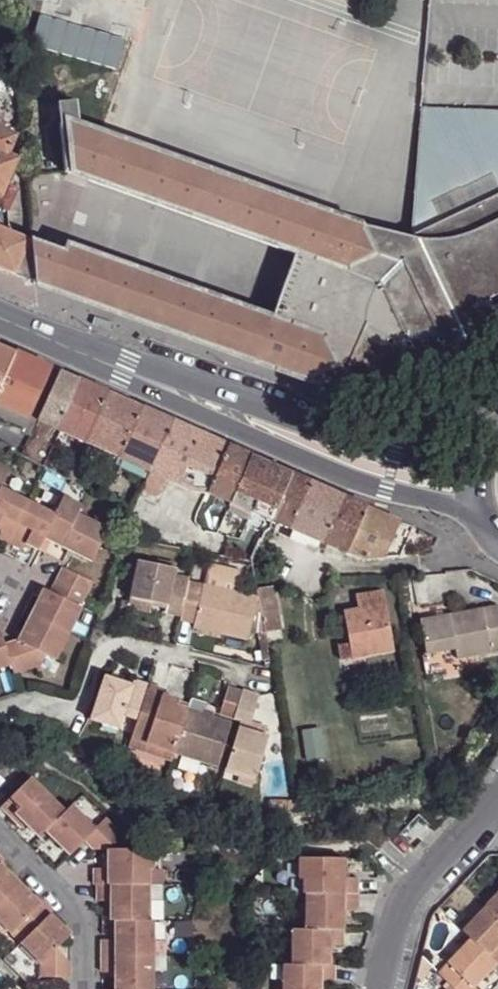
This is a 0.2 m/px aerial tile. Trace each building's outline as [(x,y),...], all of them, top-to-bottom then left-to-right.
[(121,39),(35,15),(27,44),(113,69),(121,39)] [(53,103),(60,169),(69,172),(63,121),(74,125),(72,101),(53,103)] [(430,109),(426,125),(416,124),(409,231),(497,189),(497,171),(420,200),(422,146),(435,144),(447,142),(456,142),(467,141),(495,126),(486,110),(417,107),(430,109)] [(430,109),(417,107),(416,124),(426,125),(430,109)] [(486,110),(495,126),(467,141),(456,142),(447,142),(435,144),(422,146),(420,200),(497,171),(497,110),(486,110)] [(63,121),(69,172),(291,254),(306,259),(301,273),(285,268),(274,300),(289,306),(284,320),(269,314),(164,278),(161,286),(60,251),(27,240),(27,245),(31,284),(229,353),(228,356),(304,385),(321,389),(329,391),(338,391),(348,391),(366,330),(388,337),(401,338),(412,339),(428,336),(438,333),(452,326),(497,304),(497,189),(409,231),(402,234),(402,239),(74,125),(63,121)] [(5,184),(15,160),(6,156),(14,137),(3,132),(0,131),(0,195),(5,184)] [(5,184),(0,195),(0,212),(5,214),(16,188),(5,184)] [(27,245),(6,235),(6,241),(0,238),(0,273),(32,287),(31,284),(27,245)] [(164,278),(63,243),(60,251),(161,286),(164,278)] [(306,259),(291,254),(285,268),(301,273),(306,259)] [(289,306),(274,300),(269,314),(284,320),(289,306)] [(348,391),(355,391),(367,389),(377,387),(392,382),(405,376),(497,324),(497,304),(452,326),(438,333),(428,336),(412,339),(401,338),(388,337),(366,330),(348,391)] [(0,347),(0,388),(15,353),(0,347)] [(51,368),(16,353),(15,353),(0,388),(0,405),(16,413),(29,419),(51,368)] [(109,393),(61,371),(38,422),(55,428),(62,431),(86,442),(109,393)] [(141,407),(109,393),(86,442),(119,458),(141,407)] [(10,426),(16,413),(0,405),(0,420),(10,426)] [(171,421),(141,407),(119,458),(149,471),(171,421)] [(23,433),(29,419),(16,413),(10,426),(23,433)] [(37,422),(29,419),(23,433),(31,436),(35,427),(37,422)] [(37,422),(35,427),(52,433),(55,428),(38,422),(37,421),(37,422)] [(192,491),(216,440),(171,421),(149,471),(192,491)] [(216,440),(192,491),(205,492),(227,445),(216,440)] [(227,445),(205,492),(268,519),(290,473),(269,464),(227,445)] [(149,471),(119,458),(115,466),(146,479),(149,471)] [(0,463),(0,486),(9,468),(0,463)] [(311,483),(290,473),(268,519),(289,528),(311,483)] [(311,483),(289,528),(307,537),(319,541),(320,543),(342,496),(311,483)] [(25,562),(34,546),(37,546),(44,534),(49,537),(91,559),(107,526),(77,511),(81,504),(63,495),(53,513),(0,486),(0,550),(25,562)] [(365,506),(342,496),(320,543),(344,553),(365,506)] [(344,553),(362,560),(375,532),(383,514),(365,506),(344,553)] [(375,532),(362,560),(378,559),(396,520),(383,514),(375,532)] [(37,546),(43,550),(49,537),(44,534),(37,546)] [(316,547),(319,541),(307,537),(305,542),(316,547)] [(165,605),(164,611),(180,615),(187,580),(188,576),(173,574),(175,567),(138,559),(130,597),(150,602),(165,605)] [(62,564),(50,590),(43,586),(18,637),(2,642),(0,635),(0,665),(9,662),(11,671),(38,662),(43,652),(53,657),(79,604),(78,603),(90,579),(62,564)] [(219,632),(245,638),(247,634),(256,596),(187,580),(180,615),(179,618),(193,622),(193,625),(219,632)] [(277,613),(272,587),(255,589),(256,596),(260,615),(277,613)] [(392,653),(381,594),(354,599),(356,612),(341,616),(348,648),(363,646),(365,659),(392,653)] [(256,596),(247,634),(264,636),(264,634),(260,615),(256,596)] [(148,610),(150,602),(130,597),(129,599),(128,606),(148,610)] [(417,620),(423,655),(427,655),(453,650),(455,659),(497,652),(497,616),(496,606),(417,620)] [(277,613),(260,615),(264,634),(280,631),(277,613)] [(192,631),(218,637),(219,632),(193,625),(192,631)] [(348,648),(351,661),(365,659),(363,646),(348,648)] [(453,650),(427,655),(429,664),(455,659),(453,650)] [(189,707),(176,703),(177,698),(162,692),(163,687),(135,677),(132,682),(102,672),(88,716),(118,726),(123,712),(135,716),(131,730),(130,735),(173,749),(216,763),(230,720),(201,711),(189,707)] [(248,721),(258,692),(242,686),(241,689),(227,685),(218,712),(248,721)] [(189,707),(201,711),(203,704),(191,701),(189,707)] [(123,712),(118,726),(131,730),(135,716),(123,712)] [(260,732),(262,726),(248,721),(247,728),(260,732)] [(254,775),(268,734),(260,732),(247,728),(238,725),(225,766),(236,769),(254,775)] [(127,744),(170,757),(173,749),(130,735),(127,744)] [(442,759),(429,760),(431,772),(444,770),(442,759)] [(237,779),(252,784),(254,775),(236,769),(225,766),(224,769),(233,771),(238,773),(237,779)] [(27,780),(0,806),(0,811),(7,819),(12,815),(22,825),(36,838),(41,833),(65,856),(81,841),(90,850),(104,851),(104,869),(91,870),(91,886),(94,886),(94,902),(108,902),(108,922),(113,921),(113,941),(100,941),(100,972),(114,973),(114,988),(151,988),(150,971),(150,957),(149,922),(145,922),(144,872),(149,871),(148,851),(112,850),(111,831),(100,821),(91,830),(67,807),(61,813),(27,780)] [(294,809),(294,798),(269,798),(269,808),(294,809)] [(7,819),(18,828),(22,825),(12,815),(7,819)] [(5,870),(9,866),(1,859),(0,860),(0,865),(5,870)] [(288,930),(288,944),(327,983),(329,967),(323,967),(325,948),(338,949),(340,913),(352,914),(354,881),(341,881),(343,862),(298,859),(297,879),(301,880),(301,895),(303,895),(301,931),(288,930)] [(18,883),(5,870),(0,865),(0,901),(18,883)] [(15,927),(24,936),(47,913),(51,909),(41,899),(37,902),(29,894),(18,883),(0,901),(0,924),(9,933),(15,927)] [(480,904),(497,920),(497,885),(480,904)] [(480,904),(457,928),(469,940),(489,957),(497,948),(497,920),(480,904)] [(18,942),(38,962),(39,977),(68,976),(68,961),(54,947),(68,933),(58,924),(47,913),(24,936),(18,942)] [(473,988),(491,970),(496,964),(489,957),(469,940),(437,974),(449,986),(452,988),(474,988),(473,988)] [(327,983),(288,944),(286,965),(279,965),(278,979),(277,988),(314,988),(314,983),(327,983)] [(489,957),(496,964),(497,962),(497,948),(489,957)] [(150,957),(150,971),(162,971),(161,956),(150,957)] [(268,979),(278,979),(279,965),(269,965),(268,979)]
